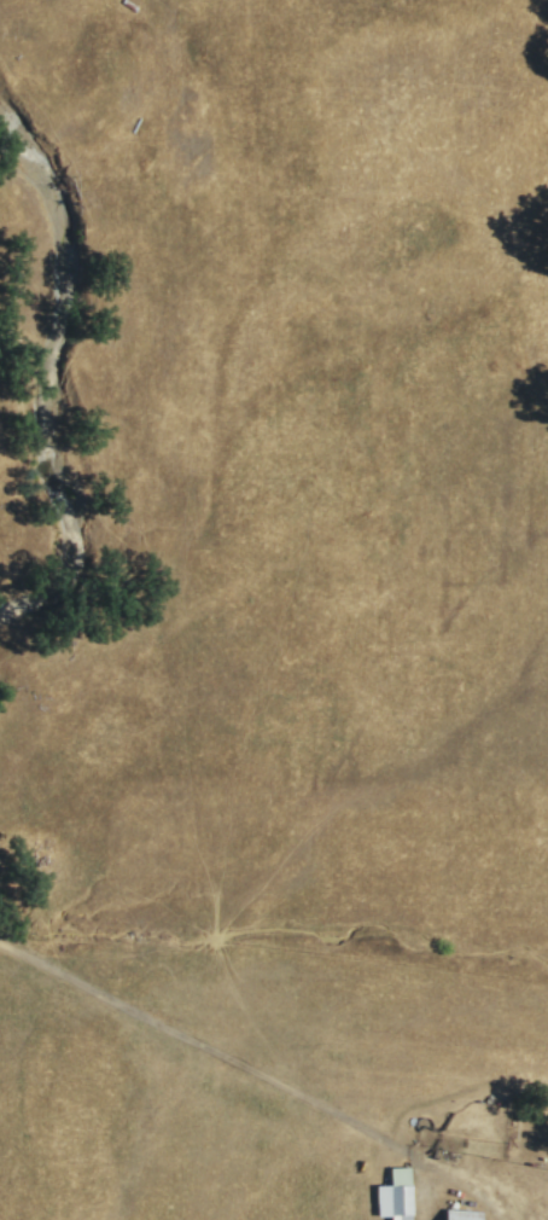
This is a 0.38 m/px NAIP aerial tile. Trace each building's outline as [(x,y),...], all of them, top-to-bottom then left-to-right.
[(407,1166),(409,1219),(388,1219),(387,1215),(374,1216),(373,1185),(387,1185),(387,1167),(407,1166)] [(442,1219),(479,1219),(479,1210),(443,1208),(442,1219)]
